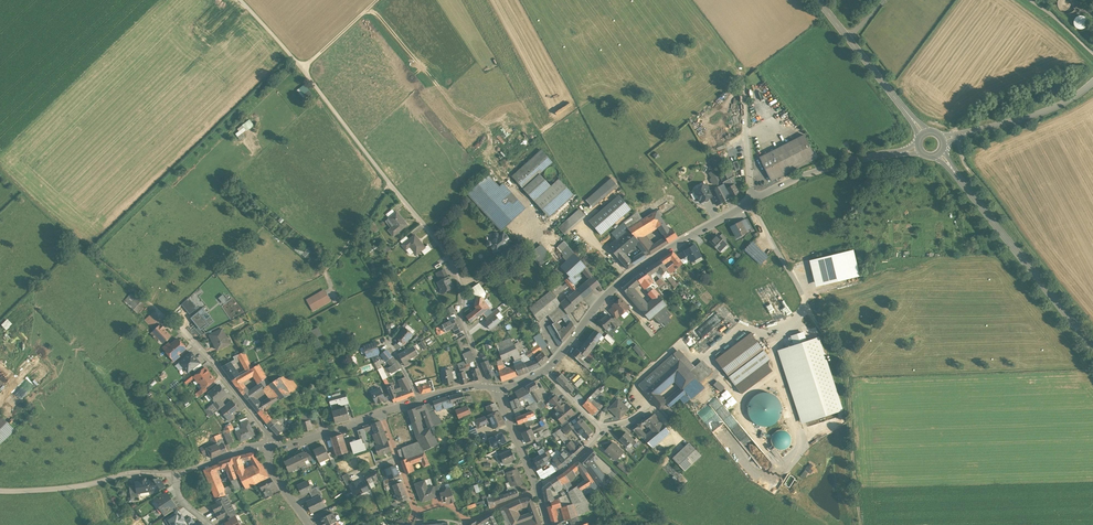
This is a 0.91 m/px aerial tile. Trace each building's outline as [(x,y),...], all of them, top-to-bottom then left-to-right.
[(1087,25),(1087,23),(1087,20),(1085,18),(1083,17),(1081,16),(1078,17),(1076,18),(1075,20),(1075,23),(1075,25),(1076,27),(1078,28),(1081,29),(1083,28),(1085,27),(1087,25)] [(1083,28),(1081,29),(1081,32),(1085,31),(1087,29),(1089,25),(1090,22),(1087,22),(1087,23),(1087,25),(1085,27),(1083,28)] [(306,84),(299,87),(306,103),(313,99),(306,84)] [(234,133),(239,140),(244,137),(239,129),(234,133)] [(804,135),(774,150),(786,174),(816,159),(804,135)] [(511,176),(534,201),(551,186),(540,173),(553,162),(541,149),(511,176)] [(774,150),(759,158),(771,181),(786,174),(774,150)] [(731,171),(725,174),(728,180),(733,177),(735,176),(731,171)] [(488,175),(467,194),(501,231),(526,208),(503,183),(499,187),(488,175)] [(728,180),(723,183),(731,198),(739,193),(734,184),(736,183),(733,177),(728,180)] [(611,178),(586,200),(592,208),(618,185),(611,178)] [(551,186),(534,201),(545,214),(547,216),(549,218),(573,195),(559,179),(551,186)] [(731,198),(723,183),(717,185),(726,201),(731,198)] [(726,201),(717,185),(709,190),(713,196),(717,205),(726,201)] [(707,186),(702,188),(699,188),(696,189),(696,191),(695,192),(698,198),(700,203),(713,196),(709,190),(707,186)] [(619,195),(588,221),(591,224),(621,199),(619,195)] [(621,199),(591,224),(600,235),(630,209),(621,199)] [(392,209),(386,214),(389,218),(395,213),(392,209)] [(579,209),(558,228),(565,235),(585,217),(579,209)] [(628,229),(628,230),(635,238),(643,233),(655,225),(658,228),(664,223),(657,211),(637,223),(628,229)] [(407,225),(396,212),(395,213),(389,218),(388,219),(394,226),(388,230),(393,236),(407,225)] [(634,217),(624,224),(628,229),(637,223),(634,217)] [(740,222),(731,227),(736,238),(746,232),(745,230),(749,228),(745,220),(740,222)] [(623,223),(611,233),(617,239),(628,230),(628,229),(624,224),(623,223)] [(669,230),(664,223),(658,228),(665,238),(666,240),(668,243),(677,237),(672,229),(669,230)] [(617,239),(608,247),(618,259),(624,254),(635,244),(638,241),(635,238),(628,230),(617,239)] [(643,233),(635,238),(638,241),(640,243),(648,253),(650,255),(655,252),(651,247),(653,245),(643,233)] [(500,237),(497,234),(496,234),(494,234),(493,236),(494,237),(494,238),(490,242),(488,241),(486,243),(487,246),(490,246),(493,250),(493,252),(495,255),(498,255),(501,253),(501,250),(500,249),(503,246),(505,247),(506,246),(500,237)] [(511,242),(504,234),(500,237),(506,246),(511,242)] [(728,239),(722,234),(719,237),(725,242),(728,239)] [(425,248),(414,235),(409,240),(403,245),(402,245),(406,250),(409,247),(416,255),(421,251),(425,248)] [(719,237),(717,235),(710,242),(719,251),(726,244),(725,242),(719,237)] [(406,236),(400,241),(403,245),(409,240),(406,236)] [(643,253),(634,258),(635,259),(631,261),(634,265),(646,257),(645,256),(648,253),(640,243),(638,241),(635,244),(643,253)] [(752,241),(750,244),(766,259),(769,256),(752,241)] [(565,242),(557,248),(564,256),(562,257),(566,261),(574,254),(569,247),(565,242)] [(653,245),(651,247),(655,252),(662,247),(659,242),(653,245)] [(766,259),(750,244),(745,250),(761,265),(766,259)] [(431,249),(428,245),(425,248),(421,251),(424,255),(431,249)] [(550,257),(540,245),(533,251),(543,263),(550,257)] [(692,247),(684,251),(685,252),(689,260),(690,261),(694,259),(694,260),(700,257),(696,248),(696,247),(695,245),(694,245),(692,246),(692,247)] [(310,252),(305,248),(302,251),(299,254),(304,258),(310,252)] [(543,263),(533,251),(529,254),(539,266),(543,263)] [(853,251),(809,262),(815,288),(859,278),(853,251)] [(677,256),(673,252),(660,260),(663,264),(670,259),(674,263),(676,265),(681,261),(677,256)] [(685,252),(677,256),(683,264),(689,260),(685,252)] [(579,259),(574,254),(566,261),(560,267),(569,276),(568,278),(573,285),(577,282),(581,277),(578,274),(582,270),(583,269),(584,270),(586,268),(579,259)] [(585,254),(579,259),(585,267),(587,265),(584,260),(588,257),(585,254)] [(631,261),(624,254),(618,259),(628,269),(634,265),(631,261)] [(666,269),(663,265),(663,264),(660,260),(644,271),(648,276),(650,274),(651,275),(657,271),(665,280),(668,278),(670,276),(669,275),(670,274),(666,269)] [(569,276),(560,267),(556,270),(564,280),(568,278),(569,276)] [(593,277),(586,268),(584,270),(583,269),(582,270),(590,280),(593,277)] [(444,270),(436,274),(440,281),(448,278),(444,270)] [(644,271),(635,277),(639,282),(640,284),(641,284),(642,285),(649,280),(648,278),(649,277),(648,276),(644,271)] [(635,277),(626,285),(630,290),(626,293),(649,320),(653,316),(660,325),(662,322),(666,326),(672,321),(669,317),(671,315),(664,307),(667,305),(659,296),(654,290),(657,287),(655,283),(651,275),(650,274),(648,276),(649,277),(648,278),(649,280),(642,285),(649,294),(653,299),(647,305),(638,295),(633,288),(639,282),(635,277)] [(671,278),(670,276),(668,278),(676,287),(678,285),(671,278)] [(600,284),(593,277),(590,280),(596,287),(597,287),(600,284)] [(440,281),(438,283),(441,289),(440,291),(441,293),(443,294),(445,293),(446,291),(453,288),(450,283),(451,282),(449,278),(448,278),(440,281)] [(573,285),(568,278),(564,280),(571,289),(575,287),(573,285)] [(660,278),(655,283),(657,287),(658,289),(665,284),(660,278)] [(596,287),(590,280),(586,283),(592,290),(596,287)] [(581,287),(578,284),(575,287),(577,290),(576,291),(583,299),(583,298),(592,290),(586,283),(581,287)] [(484,292),(478,284),(470,289),(476,298),(484,292)] [(560,284),(551,291),(555,296),(564,290),(560,284)] [(583,299),(576,291),(577,290),(575,287),(571,289),(572,291),(570,293),(571,295),(568,298),(565,300),(568,304),(570,302),(574,306),(577,304),(580,301),(582,299),(583,299),(583,298),(583,299)] [(323,290),(306,300),(312,311),(329,302),(323,290)] [(551,291),(529,308),(538,322),(547,315),(560,304),(560,303),(555,296),(551,291)] [(145,306),(131,294),(124,302),(138,314),(145,306)] [(484,299),(476,298),(475,306),(476,308),(481,314),(489,308),(483,300),(484,299)] [(570,302),(568,304),(565,300),(568,298),(567,298),(560,304),(567,315),(575,308),(574,306),(570,302)] [(629,308),(621,299),(613,306),(613,307),(620,314),(623,311),(624,312),(629,308)] [(560,304),(547,315),(552,324),(556,322),(567,315),(560,304)] [(452,306),(446,309),(450,315),(455,312),(452,306)] [(613,307),(609,311),(614,317),(615,318),(620,314),(613,307)] [(476,308),(466,317),(471,323),(481,314),(476,308)] [(486,317),(485,318),(487,321),(495,314),(495,316),(500,311),(497,308),(491,313),(486,317)] [(202,309),(198,312),(208,324),(213,320),(207,313),(206,314),(202,309)] [(504,316),(500,311),(495,316),(500,320),(504,316)] [(208,324),(198,312),(191,318),(200,330),(208,324)] [(487,321),(484,323),(490,330),(500,321),(500,320),(495,316),(495,314),(487,321)] [(607,314),(599,322),(606,329),(610,326),(610,327),(611,327),(613,329),(616,325),(617,325),(612,319),(607,314)] [(144,321),(151,327),(156,323),(150,316),(144,321)] [(615,318),(614,317),(612,319),(617,325),(616,325),(618,327),(621,325),(615,318)] [(2,324),(7,329),(13,323),(8,318),(2,324)] [(449,322),(441,326),(442,328),(444,332),(452,328),(456,335),(458,334),(463,331),(456,318),(449,322)] [(717,331),(696,344),(700,350),(723,334),(722,332),(734,324),(730,318),(725,321),(727,323),(721,326),(716,330),(717,331)] [(156,323),(151,327),(154,331),(159,326),(156,323)] [(154,331),(152,334),(154,336),(153,336),(153,337),(154,337),(155,337),(157,339),(158,338),(160,340),(162,340),(165,338),(166,339),(169,337),(169,336),(164,329),(164,328),(161,325),(154,331)] [(562,328),(560,325),(554,329),(557,333),(553,336),(559,347),(563,342),(573,331),(572,330),(568,327),(566,330),(563,328),(562,328)] [(319,326),(311,330),(315,338),(323,334),(319,326)] [(688,336),(694,344),(707,333),(704,329),(701,326),(688,336)] [(412,334),(404,328),(397,337),(403,343),(404,344),(412,334)] [(230,344),(222,329),(210,335),(217,350),(230,344)] [(595,330),(589,338),(597,344),(599,341),(598,340),(601,335),(595,330)] [(750,333),(715,360),(735,386),(764,364),(770,359),(750,333)] [(543,340),(540,334),(533,338),(536,343),(538,345),(541,349),(543,347),(543,348),(547,346),(544,340),(543,340)] [(614,341),(607,334),(604,338),(612,345),(614,341)] [(403,343),(397,337),(394,340),(401,346),(403,343)] [(510,338),(496,345),(499,352),(514,345),(510,338)] [(589,338),(584,344),(591,350),(594,346),(596,348),(598,345),(597,344),(589,338)] [(819,338),(778,352),(802,424),(844,410),(819,338)] [(170,345),(167,348),(167,349),(174,357),(174,358),(178,355),(185,348),(178,339),(170,345)] [(375,343),(369,345),(368,345),(367,345),(366,346),(363,347),(365,353),(367,357),(371,356),(373,355),(373,354),(379,352),(375,343)] [(481,346),(484,352),(490,350),(488,343),(481,346)] [(523,350),(520,343),(515,346),(518,352),(523,350)] [(591,350),(584,344),(582,347),(589,353),(591,350)] [(636,344),(632,348),(641,357),(645,354),(636,344)] [(514,345),(499,352),(501,360),(513,354),(518,352),(515,346),(514,345)] [(538,345),(534,347),(531,349),(534,355),(541,349),(538,345)] [(605,351),(598,345),(596,348),(599,351),(598,352),(602,355),(605,351)] [(413,346),(405,351),(410,359),(411,360),(413,359),(412,357),(418,354),(415,349),(413,346)] [(589,353),(582,347),(578,351),(583,355),(583,356),(585,357),(589,353)] [(527,351),(525,353),(528,358),(530,357),(534,355),(531,349),(527,351)] [(578,351),(577,349),(572,355),(574,357),(575,358),(582,364),(584,361),(582,360),(580,359),(583,356),(583,355),(578,351)] [(386,350),(381,354),(384,358),(387,361),(392,357),(386,350)] [(475,360),(471,350),(462,354),(467,364),(470,363),(471,368),(472,370),(478,368),(475,360)] [(410,359),(405,351),(403,352),(402,351),(398,354),(405,366),(409,364),(407,360),(410,359)] [(679,351),(671,358),(676,364),(679,361),(689,372),(693,368),(679,351)] [(244,352),(236,355),(239,361),(240,361),(246,372),(249,370),(250,370),(252,368),(250,366),(249,364),(244,352)] [(379,352),(373,354),(373,355),(371,356),(374,363),(379,360),(380,361),(382,359),(384,358),(381,354),(379,352)] [(549,359),(542,352),(535,358),(536,358),(541,366),(549,359)] [(179,362),(188,372),(199,363),(190,353),(179,362)] [(397,362),(392,357),(387,361),(384,358),(382,359),(384,361),(382,363),(383,365),(384,366),(388,363),(391,366),(391,367),(397,362)] [(487,358),(485,359),(486,361),(481,363),(484,371),(491,368),(487,358)] [(531,360),(524,363),(529,372),(541,366),(536,358),(531,360)] [(671,358),(662,366),(666,371),(676,364),(671,358)] [(385,378),(381,368),(382,368),(380,365),(382,363),(384,361),(382,359),(380,361),(379,360),(374,363),(378,370),(383,380),(385,379),(385,378)] [(240,376),(232,365),(236,363),(234,360),(222,366),(222,367),(232,381),(240,376)] [(510,368),(505,370),(501,360),(496,362),(497,367),(498,368),(499,372),(501,381),(511,378),(513,377),(510,368)] [(522,363),(514,366),(518,376),(529,372),(524,363),(523,361),(521,361),(522,363)] [(689,372),(679,361),(676,364),(666,371),(674,380),(682,388),(688,382),(689,382),(694,377),(689,372)] [(702,361),(697,365),(707,376),(711,372),(702,361)] [(397,362),(391,367),(391,366),(388,368),(391,372),(392,373),(400,368),(397,362)] [(467,364),(465,365),(464,363),(462,364),(463,366),(459,368),(461,373),(463,371),(464,371),(469,369),(471,368),(470,363),(467,364)] [(764,364),(735,386),(742,396),(772,374),(764,364)] [(266,378),(258,365),(257,365),(252,368),(250,370),(253,375),(259,385),(263,389),(268,386),(267,385),(268,385),(270,384),(266,378)] [(693,368),(689,372),(694,377),(689,382),(692,387),(699,394),(706,388),(700,382),(707,376),(697,365),(693,368)] [(518,376),(514,366),(510,368),(513,377),(518,376)] [(620,366),(617,370),(621,374),(625,371),(620,366)] [(662,366),(639,386),(644,391),(666,371),(662,366)] [(205,368),(194,377),(199,383),(199,382),(210,374),(208,371),(208,370),(207,369),(205,368)] [(472,370),(471,370),(475,381),(482,379),(478,368),(472,370)] [(491,368),(484,371),(488,379),(494,376),(495,376),(494,374),(491,368)] [(240,376),(232,381),(241,392),(246,389),(240,382),(253,375),(250,370),(249,370),(246,372),(240,376)] [(450,370),(441,372),(443,383),(453,381),(453,379),(451,372),(450,370)] [(463,371),(461,373),(458,374),(461,385),(467,383),(464,371),(463,371)] [(644,391),(644,392),(651,400),(658,394),(674,380),(666,371),(644,391)] [(210,374),(199,382),(201,385),(201,386),(203,388),(203,389),(204,388),(205,388),(215,380),(214,379),(214,378),(213,377),(212,377),(210,374)] [(268,385),(267,385),(268,386),(263,389),(265,393),(270,398),(273,403),(279,400),(300,390),(287,374),(278,379),(270,384),(268,385)] [(568,381),(561,374),(556,380),(567,391),(571,387),(567,383),(568,381)] [(191,375),(184,381),(186,384),(193,378),(191,375)] [(405,377),(398,380),(401,387),(394,390),(392,385),(389,387),(387,388),(388,391),(391,396),(392,398),(394,403),(415,395),(411,389),(409,384),(405,377)] [(581,377),(574,384),(577,387),(579,389),(582,386),(580,384),(584,380),(581,377)] [(534,382),(525,386),(525,387),(531,395),(533,399),(538,396),(534,390),(538,387),(534,382)] [(682,388),(672,397),(674,399),(673,400),(675,402),(679,399),(692,387),(689,382),(688,382),(682,388)] [(719,382),(714,386),(721,393),(725,389),(719,382)] [(432,383),(417,387),(421,394),(434,391),(432,383)] [(571,387),(567,391),(570,393),(577,387),(574,384),(571,387)] [(219,385),(209,393),(215,402),(216,402),(219,399),(226,394),(219,385)] [(249,393),(246,389),(241,392),(247,399),(252,396),(263,389),(259,385),(249,393)] [(525,387),(515,393),(516,396),(518,398),(509,401),(512,410),(513,410),(522,406),(520,401),(526,398),(531,395),(525,387)] [(692,399),(699,394),(692,387),(679,399),(684,405),(692,399)] [(385,399),(379,388),(372,392),(374,397),(373,397),(376,404),(385,399)] [(252,396),(247,399),(250,403),(255,399),(257,398),(265,393),(263,389),(252,396)] [(597,389),(587,400),(583,405),(592,415),(598,410),(590,402),(591,401),(591,402),(600,392),(597,389)] [(463,393),(454,395),(449,397),(452,403),(464,400),(464,397),(463,393)] [(601,394),(595,399),(601,405),(603,403),(599,400),(603,396),(601,394)] [(663,399),(658,394),(651,400),(659,409),(660,409),(666,403),(669,407),(675,402),(673,400),(674,399),(672,397),(671,398),(671,397),(665,401),(664,398),(663,399)] [(341,395),(328,399),(330,404),(343,400),(341,395)] [(470,396),(464,397),(464,400),(466,405),(472,403),(473,403),(471,395),(470,396)] [(531,395),(526,398),(530,405),(535,402),(533,399),(531,395)] [(550,401),(549,401),(558,412),(559,411),(560,414),(556,417),(562,423),(562,424),(566,420),(574,414),(569,407),(566,409),(564,407),(565,407),(556,396),(555,396),(550,401)] [(449,397),(441,399),(444,409),(454,407),(452,403),(449,397)] [(270,398),(259,405),(255,399),(250,403),(257,412),(269,405),(272,404),(273,403),(270,398)] [(219,399),(216,402),(215,402),(212,404),(217,411),(220,409),(224,405),(219,399)] [(441,399),(433,402),(435,407),(436,407),(438,411),(444,409),(441,399)] [(611,406),(609,409),(613,413),(613,412),(620,418),(628,409),(624,404),(618,399),(611,406)] [(224,405),(220,409),(229,421),(234,417),(233,416),(234,412),(238,409),(231,400),(224,405)] [(546,406),(540,400),(536,404),(540,410),(546,406)] [(628,400),(624,404),(628,409),(632,405),(630,402),(628,400)] [(535,402),(530,405),(533,411),(538,408),(536,404),(536,403),(535,402)] [(475,411),(472,403),(467,405),(467,407),(470,413),(475,411)] [(495,403),(491,405),(490,403),(488,404),(488,406),(486,407),(488,412),(489,415),(499,411),(495,403)] [(673,411),(669,407),(666,403),(660,409),(661,410),(665,415),(664,416),(666,418),(673,411)] [(210,417),(217,411),(212,404),(205,410),(210,417)] [(608,404),(602,410),(606,413),(609,409),(611,406),(608,404)] [(269,405),(257,412),(267,424),(272,419),(268,415),(268,414),(267,411),(271,409),(269,405)] [(425,405),(416,408),(418,412),(422,410),(429,428),(433,427),(432,422),(430,418),(426,409),(425,405)] [(522,406),(513,410),(515,414),(519,412),(525,408),(524,405),(522,406)] [(433,407),(426,409),(430,418),(437,416),(433,407)] [(467,407),(455,411),(458,419),(470,413),(467,407)] [(346,408),(332,412),(335,423),(349,419),(346,408)] [(416,408),(408,411),(412,423),(419,421),(420,420),(418,412),(416,408)] [(489,415),(487,415),(491,423),(493,429),(496,428),(497,430),(500,428),(499,427),(505,424),(499,411),(489,415)] [(516,417),(515,418),(518,424),(524,422),(528,421),(531,420),(530,417),(532,416),(531,416),(533,415),(532,411),(516,417)] [(660,421),(655,414),(651,417),(657,424),(660,421)] [(308,415),(299,417),(303,432),(312,430),(309,419),(308,415)] [(477,419),(475,420),(476,423),(477,423),(479,428),(491,423),(487,415),(477,419)] [(651,417),(649,415),(642,420),(637,423),(641,427),(645,424),(646,426),(648,424),(651,428),(652,428),(657,424),(651,417)] [(13,430),(0,416),(0,443),(13,430)] [(437,416),(430,418),(432,422),(433,427),(442,423),(439,416),(437,416)] [(289,424),(287,421),(284,422),(283,417),(275,418),(278,421),(282,424),(284,425),(283,425),(284,425),(285,427),(289,424)] [(272,419),(267,424),(270,428),(276,424),(275,423),(278,421),(275,418),(272,419)] [(582,420),(575,426),(578,431),(585,438),(592,432),(582,420)] [(248,421),(241,424),(243,428),(236,432),(240,442),(254,435),(248,421)] [(278,421),(275,423),(276,424),(270,428),(277,435),(283,430),(279,426),(282,424),(278,421)] [(383,431),(380,421),(371,424),(373,428),(375,434),(383,431)] [(419,421),(412,423),(416,435),(423,433),(422,431),(419,421)] [(575,426),(571,421),(569,423),(568,423),(573,429),(576,432),(578,431),(575,426)] [(637,423),(637,424),(631,429),(651,447),(664,436),(665,438),(671,433),(660,421),(657,424),(652,428),(654,431),(647,437),(639,430),(640,429),(639,428),(641,427),(637,423)] [(546,422),(541,425),(544,429),(533,434),(536,439),(535,439),(536,442),(553,433),(546,422)] [(562,427),(561,428),(566,435),(573,429),(568,423),(562,427)] [(231,424),(224,428),(226,433),(229,432),(234,429),(231,424)] [(423,433),(416,435),(418,441),(419,443),(423,451),(438,444),(433,435),(431,428),(429,428),(422,431),(423,433)] [(475,428),(469,431),(472,439),(478,437),(479,436),(475,428)] [(357,431),(360,439),(351,443),(354,453),(370,448),(369,444),(366,437),(365,432),(364,429),(357,431)] [(531,429),(521,433),(526,443),(535,439),(536,439),(533,434),(531,429)] [(559,429),(555,432),(563,442),(567,438),(564,434),(559,429)] [(786,429),(772,436),(779,451),(793,444),(786,429)] [(383,431),(375,434),(375,435),(378,445),(388,442),(383,431)] [(234,442),(229,432),(226,433),(224,434),(229,444),(234,442)] [(501,433),(489,439),(491,444),(493,443),(495,447),(506,442),(501,433)] [(639,444),(626,433),(619,440),(627,446),(630,442),(636,448),(639,444)] [(227,452),(220,434),(214,437),(215,439),(217,444),(222,454),(227,452)] [(342,434),(331,438),(337,456),(348,453),(342,434)] [(479,436),(478,437),(481,443),(487,440),(484,434),(479,436)] [(575,446),(571,441),(570,440),(569,441),(567,438),(563,442),(570,451),(575,456),(584,447),(579,442),(575,446)] [(388,442),(378,445),(375,446),(374,446),(378,456),(391,451),(388,442)] [(617,446),(612,442),(605,451),(616,460),(623,452),(619,448),(620,447),(618,445),(617,446)] [(423,451),(419,443),(406,447),(407,451),(403,452),(405,459),(406,459),(424,452),(423,451)] [(689,443),(672,458),(684,471),(701,456),(689,443)] [(206,449),(208,453),(211,459),(222,454),(217,444),(213,446),(206,449)] [(205,446),(200,448),(203,456),(208,453),(206,449),(205,446)] [(324,446),(314,450),(316,456),(317,457),(319,462),(329,458),(327,454),(324,446)] [(591,448),(579,461),(582,465),(584,465),(584,466),(586,469),(594,463),(591,459),(596,453),(591,448)] [(568,453),(565,449),(561,453),(557,457),(564,466),(571,459),(567,454),(568,453)] [(510,450),(497,456),(501,463),(503,462),(504,465),(515,460),(516,459),(514,456),(513,455),(510,450)] [(310,451),(305,454),(308,460),(307,460),(308,461),(314,458),(310,451)] [(496,451),(486,456),(487,459),(497,454),(496,451)] [(553,460),(548,451),(545,453),(550,462),(550,463),(553,461),(553,460)] [(264,469),(254,452),(242,455),(243,460),(247,459),(251,458),(255,464),(254,465),(255,466),(248,469),(251,475),(264,469)] [(304,452),(295,456),(301,467),(306,464),(304,461),(307,460),(308,460),(305,454),(304,452)] [(330,452),(327,454),(329,458),(334,468),(337,466),(330,452)] [(405,459),(401,461),(406,475),(411,472),(409,465),(420,461),(421,461),(424,467),(430,465),(424,452),(406,459),(405,459)] [(545,453),(540,455),(544,462),(545,461),(546,463),(547,463),(550,462),(545,453)] [(242,455),(232,458),(233,464),(235,470),(243,468),(242,462),(243,461),(243,460),(242,455)] [(540,455),(533,459),(536,466),(534,467),(536,471),(541,468),(539,464),(544,462),(540,455)] [(295,456),(291,458),(291,459),(285,463),(289,471),(297,468),(297,469),(301,467),(295,456)] [(564,466),(557,457),(553,460),(553,461),(559,469),(564,466)] [(233,464),(232,458),(218,462),(219,465),(220,468),(224,467),(225,471),(227,470),(229,475),(235,473),(234,470),(231,464),(233,464)] [(614,469),(603,460),(601,462),(611,470),(610,471),(612,472),(614,469)] [(579,461),(574,464),(578,469),(586,480),(591,477),(582,465),(579,461)] [(203,468),(203,470),(219,465),(218,462),(203,468)] [(594,463),(586,469),(601,488),(611,480),(608,475),(605,477),(594,463)] [(629,472),(620,463),(617,465),(627,475),(629,472)] [(219,465),(203,470),(211,487),(220,483),(215,470),(220,468),(219,465)] [(396,465),(385,469),(389,479),(384,481),(386,484),(394,481),(393,479),(401,476),(396,465)] [(564,473),(569,480),(575,475),(574,473),(571,467),(564,473)] [(264,469),(251,475),(248,469),(244,471),(243,468),(235,470),(244,487),(245,489),(259,483),(269,478),(264,469)] [(517,469),(506,473),(511,486),(515,485),(515,486),(522,484),(517,469)] [(621,476),(614,469),(612,472),(610,474),(617,481),(621,476)] [(244,487),(235,470),(234,470),(235,473),(241,489),(244,487)] [(374,470),(364,475),(367,480),(369,483),(377,479),(376,475),(374,470)] [(545,470),(538,474),(540,478),(544,479),(549,476),(545,470)] [(241,489),(235,473),(229,475),(233,486),(223,490),(220,483),(211,487),(216,500),(226,496),(241,489)] [(569,480),(564,473),(557,478),(562,486),(569,481),(569,480)] [(347,474),(342,476),(345,482),(350,480),(347,474)] [(586,480),(577,486),(584,496),(594,489),(607,510),(606,511),(609,515),(615,511),(591,477),(586,480)] [(269,478),(259,483),(266,499),(272,496),(269,489),(275,486),(269,478)] [(557,478),(550,482),(552,486),(557,493),(560,491),(561,493),(567,491),(566,488),(564,489),(562,486),(557,478)] [(145,479),(139,479),(140,482),(136,483),(136,485),(137,493),(138,493),(150,491),(149,481),(146,481),(145,479)] [(159,479),(157,480),(154,480),(153,481),(149,481),(150,491),(155,490),(156,492),(164,486),(159,479)] [(357,485),(356,482),(352,485),(354,490),(352,491),(354,495),(356,494),(357,495),(371,488),(369,483),(367,480),(357,485)] [(311,490),(308,481),(298,486),(302,495),(309,491),(312,490),(311,490)] [(425,481),(415,484),(421,502),(437,497),(437,496),(433,487),(428,489),(425,481)] [(562,486),(564,489),(566,488),(567,491),(568,492),(573,489),(569,481),(562,486)] [(401,482),(393,485),(396,494),(405,491),(401,482)] [(136,485),(129,486),(131,499),(138,498),(138,493),(137,493),(136,485)] [(548,489),(546,486),(543,488),(543,492),(544,497),(546,502),(550,500),(550,502),(554,500),(551,492),(549,493),(548,490),(548,489)] [(573,489),(568,492),(568,494),(572,504),(573,504),(587,500),(584,496),(577,486),(573,489)] [(445,493),(444,493),(440,494),(440,495),(442,501),(446,500),(446,503),(450,503),(455,501),(450,488),(446,489),(445,493)] [(517,490),(503,495),(505,501),(519,496),(517,490)] [(396,494),(393,495),(394,497),(396,497),(395,496),(397,496),(399,501),(407,498),(405,491),(396,494)] [(161,493),(153,498),(155,502),(156,501),(163,496),(161,493)] [(163,496),(156,501),(160,507),(171,499),(167,493),(163,496)] [(562,496),(562,497),(558,498),(561,507),(572,504),(568,494),(562,496)] [(503,495),(493,499),(493,498),(491,498),(487,498),(490,508),(495,505),(505,501),(503,495)] [(313,499),(307,502),(311,513),(325,506),(320,497),(318,497),(313,499)] [(531,497),(519,500),(522,508),(527,506),(534,504),(531,497)] [(218,503),(212,506),(215,513),(231,505),(227,498),(218,503)] [(558,498),(554,500),(550,502),(552,506),(553,506),(554,509),(556,509),(561,507),(558,498)] [(171,499),(160,507),(164,512),(164,513),(171,508),(175,505),(171,499)] [(519,500),(503,507),(505,510),(507,514),(517,510),(522,508),(519,500)] [(572,504),(561,507),(562,510),(562,512),(565,521),(594,510),(588,500),(587,500),(573,504),(572,504)] [(475,503),(463,508),(463,509),(460,511),(461,513),(463,511),(464,511),(473,507),(476,506),(475,503)] [(231,505),(215,513),(219,520),(229,515),(234,512),(231,505)] [(547,507),(553,524),(554,524),(558,524),(556,515),(558,514),(556,509),(554,509),(553,506),(552,506),(547,507)] [(171,508),(164,513),(164,512),(163,513),(165,516),(173,510),(171,508)] [(535,508),(530,510),(531,513),(520,517),(522,523),(538,516),(535,508)] [(517,510),(507,514),(509,519),(506,520),(504,521),(506,524),(542,524),(538,516),(522,523),(520,517),(517,510)] [(179,513),(176,512),(172,515),(173,518),(166,522),(167,522),(169,524),(185,524),(186,524),(184,521),(183,520),(184,519),(181,515),(181,516),(179,513)] [(320,519),(322,523),(323,524),(330,524),(336,522),(334,519),(336,516),(334,515),(333,513),(320,519)] [(480,519),(483,524),(498,524),(491,513),(480,519)]
